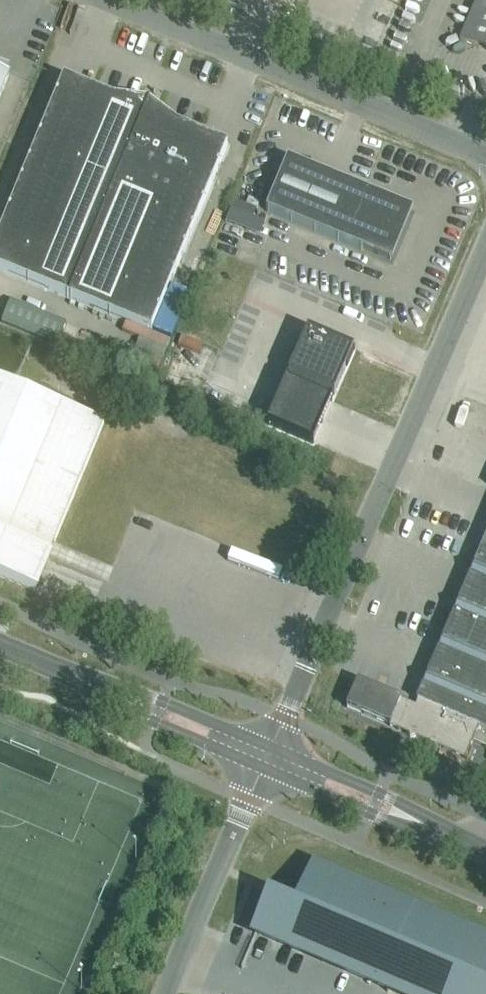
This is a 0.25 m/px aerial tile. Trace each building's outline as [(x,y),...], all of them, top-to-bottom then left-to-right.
[(460,41),(485,52),(485,0),(477,0),(460,41)] [(148,103),(114,99),(64,78),(0,233),(0,269),(68,298),(148,103)] [(150,104),(148,103),(68,298),(151,332),(228,145),(177,125),(150,104)] [(370,193),(288,159),(266,211),(362,251),(363,249),(391,260),(410,212),(369,195),(370,193)] [(66,322),(11,299),(2,322),(56,345),(66,322)] [(316,441),(355,346),(309,326),(269,421),(316,441)] [(34,593),(104,424),(0,380),(0,578),(34,593)] [(415,706),(357,681),(346,708),(465,759),(479,727),(485,730),(485,540),(415,706)] [(301,951),(403,993),(485,993),(485,943),(310,868),(294,905),(272,895),(257,932),(301,951)]
